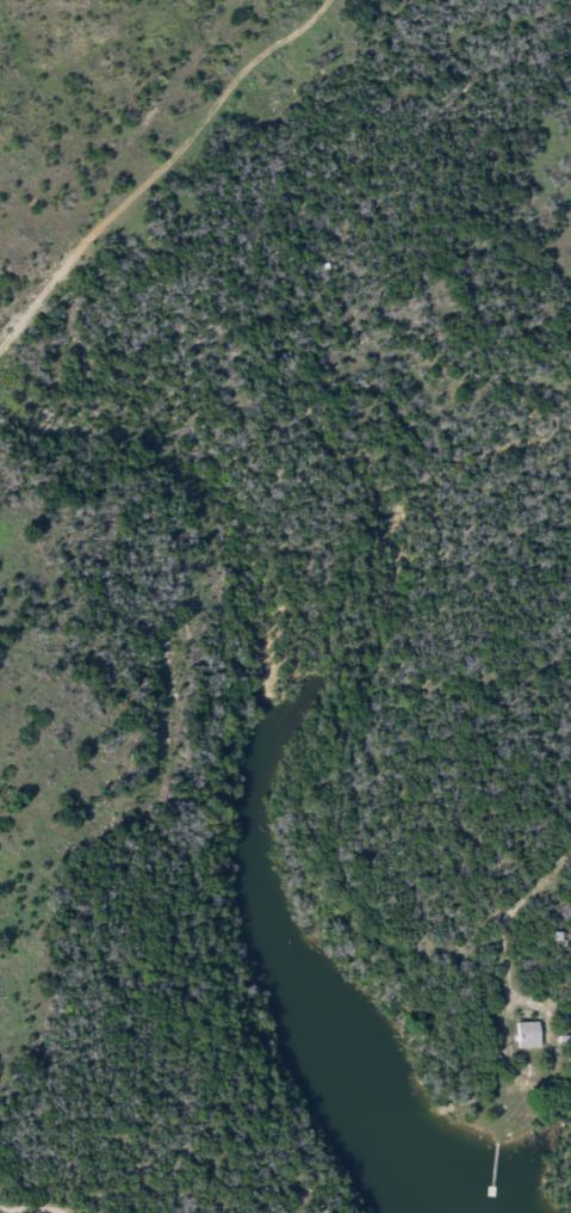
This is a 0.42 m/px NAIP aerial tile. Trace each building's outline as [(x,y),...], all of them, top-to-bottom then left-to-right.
[(539,1049),(516,1049),(516,1023),(539,1023),(539,1049)]
